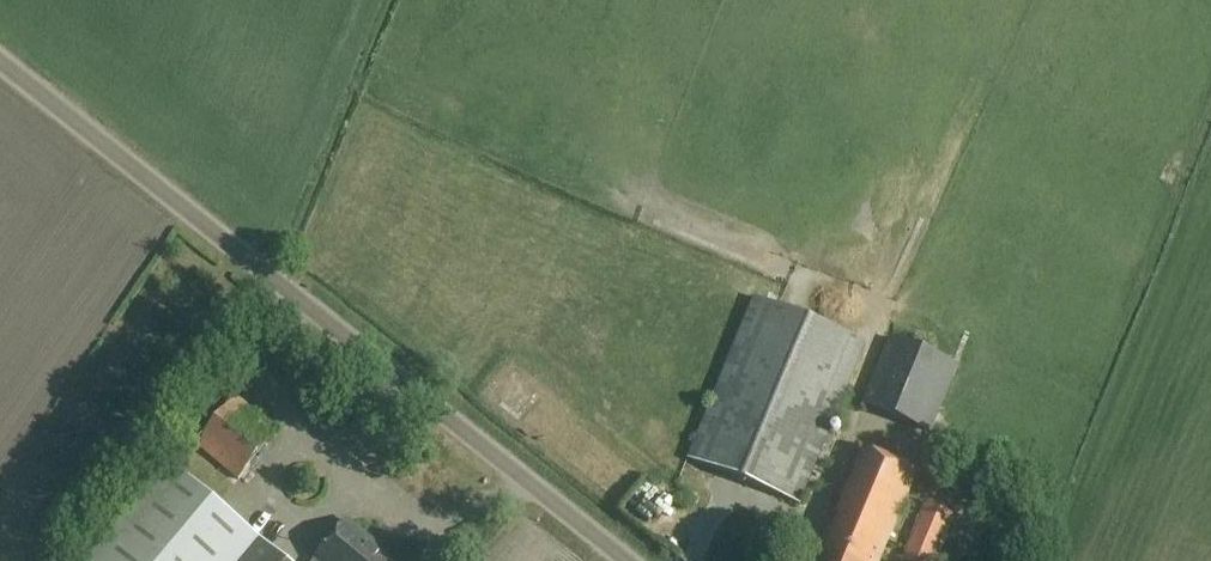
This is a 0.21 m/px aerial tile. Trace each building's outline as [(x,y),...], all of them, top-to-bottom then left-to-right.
[(868,344),(757,299),(692,459),(804,503),(868,344)] [(961,364),(892,338),(866,406),(935,432),(961,364)] [(238,401),(199,446),(240,482),(279,436),(238,401)] [(817,559),(816,560),(880,560),(918,470),(863,447),(817,559)] [(170,464),(90,560),(287,560),(170,464)] [(246,480),(256,493),(267,484),(258,471),(246,480)] [(928,505),(906,560),(940,560),(957,516),(928,505)] [(368,545),(372,540),(347,519),(313,560),(387,560),(368,545)]
